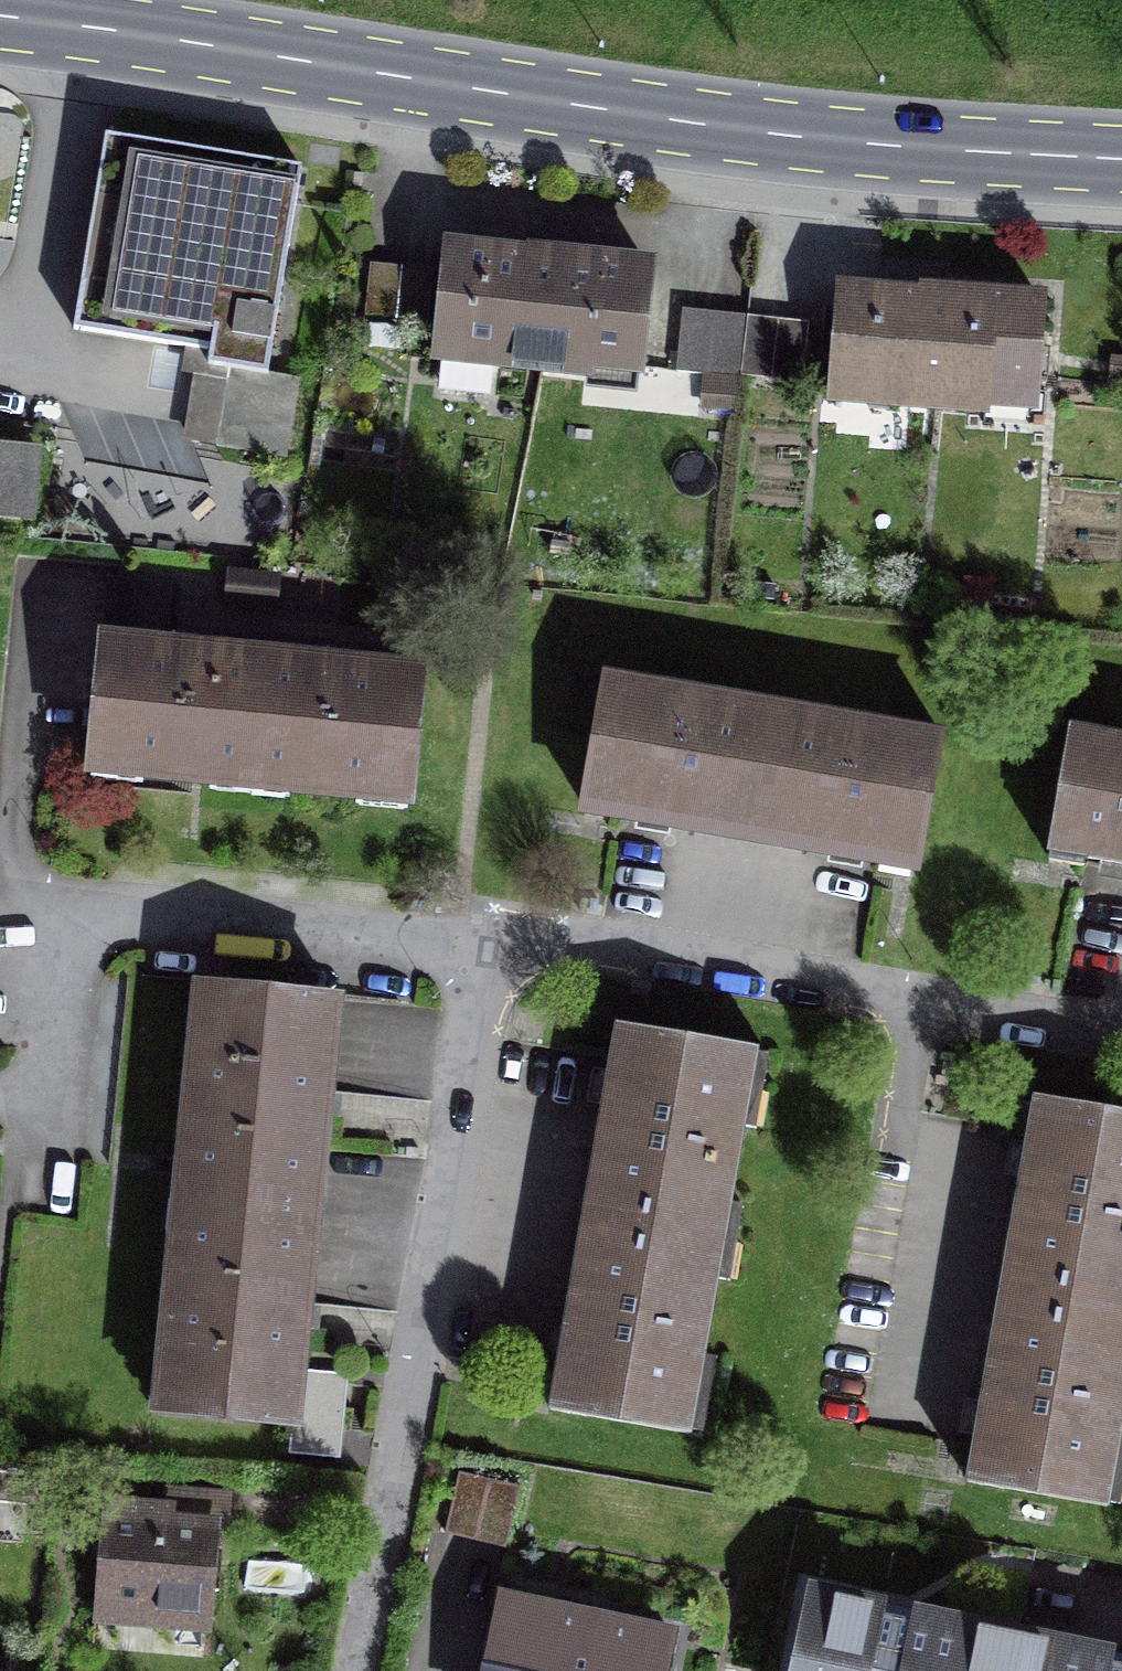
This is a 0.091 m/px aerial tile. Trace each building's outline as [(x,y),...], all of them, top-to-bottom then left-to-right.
[(300,377),(268,372),(302,167),(106,135),(82,280),(74,329),(185,347),(181,372),(194,374),(183,440),(287,457),(300,377)] [(493,355),(541,360),(546,310),(536,309),(542,255),(531,253),(531,257),(451,249),(436,385),(489,391),(493,355)] [(648,266),(542,255),(536,309),(546,310),(541,360),(590,365),(591,352),(638,357),(648,266)] [(432,269),(370,262),(363,324),(426,331),(432,269)] [(842,289),(835,384),(889,388),(888,395),(985,402),(986,388),(1034,391),(1041,299),(923,291),(922,295),(842,289)] [(716,311),(684,307),(676,370),(709,373),(716,311)] [(748,314),(716,311),(709,373),(741,377),(741,374),(748,314)] [(809,321),(748,314),(741,374),(802,381),(809,321)] [(0,445),(0,512),(32,515),(38,449),(0,445)] [(117,469),(112,520),(196,528),(201,476),(117,469)] [(107,575),(102,639),(167,645),(173,581),(107,575)] [(89,769),(251,784),(263,654),(167,645),(102,639),(89,769)] [(425,669),(263,654),(251,784),(413,799),(425,669)] [(585,800),(752,830),(773,708),(607,678),(585,800)] [(752,830),(919,859),(941,737),(773,708),(752,830)] [(1069,724),(1047,850),(1121,863),(1121,733),(1069,724)] [(203,984),(182,1198),(314,1211),(336,997),(203,984)] [(583,1215),(724,1241),(759,1046),(618,1021),(583,1215)] [(1001,1288),(1121,1310),(1121,1113),(1036,1098),(1001,1288)] [(161,1411),(293,1424),(298,1369),(314,1211),(182,1198),(161,1411)] [(690,1432),(724,1241),(583,1215),(549,1407),(690,1432)] [(1121,1419),(1121,1310),(1001,1288),(966,1478),(1106,1504),(1121,1419)] [(347,1374),(298,1369),(293,1424),(290,1452),(339,1457),(347,1374)] [(519,1486),(458,1472),(444,1531),(505,1545),(519,1486)] [(111,1505),(102,1605),(206,1614),(214,1526),(225,1527),(228,1497),(169,1492),(168,1510),(111,1505)] [(814,1596),(798,1670),(1005,1670),(1012,1638),(814,1596)] [(669,1638),(502,1603),(488,1670),(662,1670),(669,1638)] [(1012,1638),(1005,1670),(1121,1670),(1121,1661),(1012,1638)]
